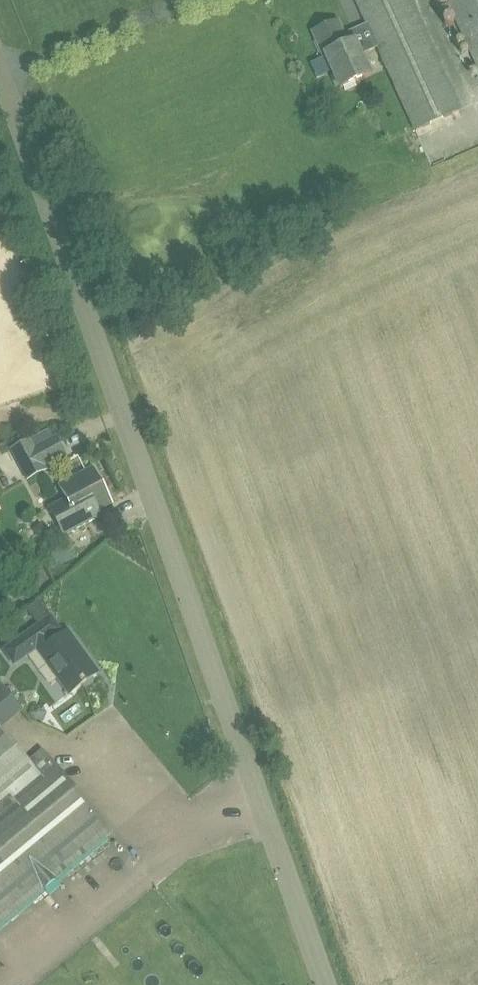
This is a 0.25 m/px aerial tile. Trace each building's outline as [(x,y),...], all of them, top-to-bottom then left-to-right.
[(416,130),(459,110),(409,0),(356,0),(416,130)] [(477,70),(477,0),(446,0),(477,70)] [(347,43),(337,20),(312,31),(323,55),(347,43)] [(354,40),(326,54),(341,88),(370,75),(361,54),(376,47),(372,37),(356,44),(354,40)] [(67,455),(57,434),(35,446),(31,438),(10,449),(27,480),(47,470),(45,465),(67,455)] [(93,466),(59,484),(66,498),(50,507),(64,534),(100,515),(98,510),(112,502),(93,466)] [(37,646),(70,692),(98,672),(68,631),(63,635),(51,617),(5,649),(14,663),(37,646)] [(0,731),(0,925),(111,834),(43,752),(28,764),(0,731)] [(78,744),(67,751),(77,769),(89,762),(78,744)]
